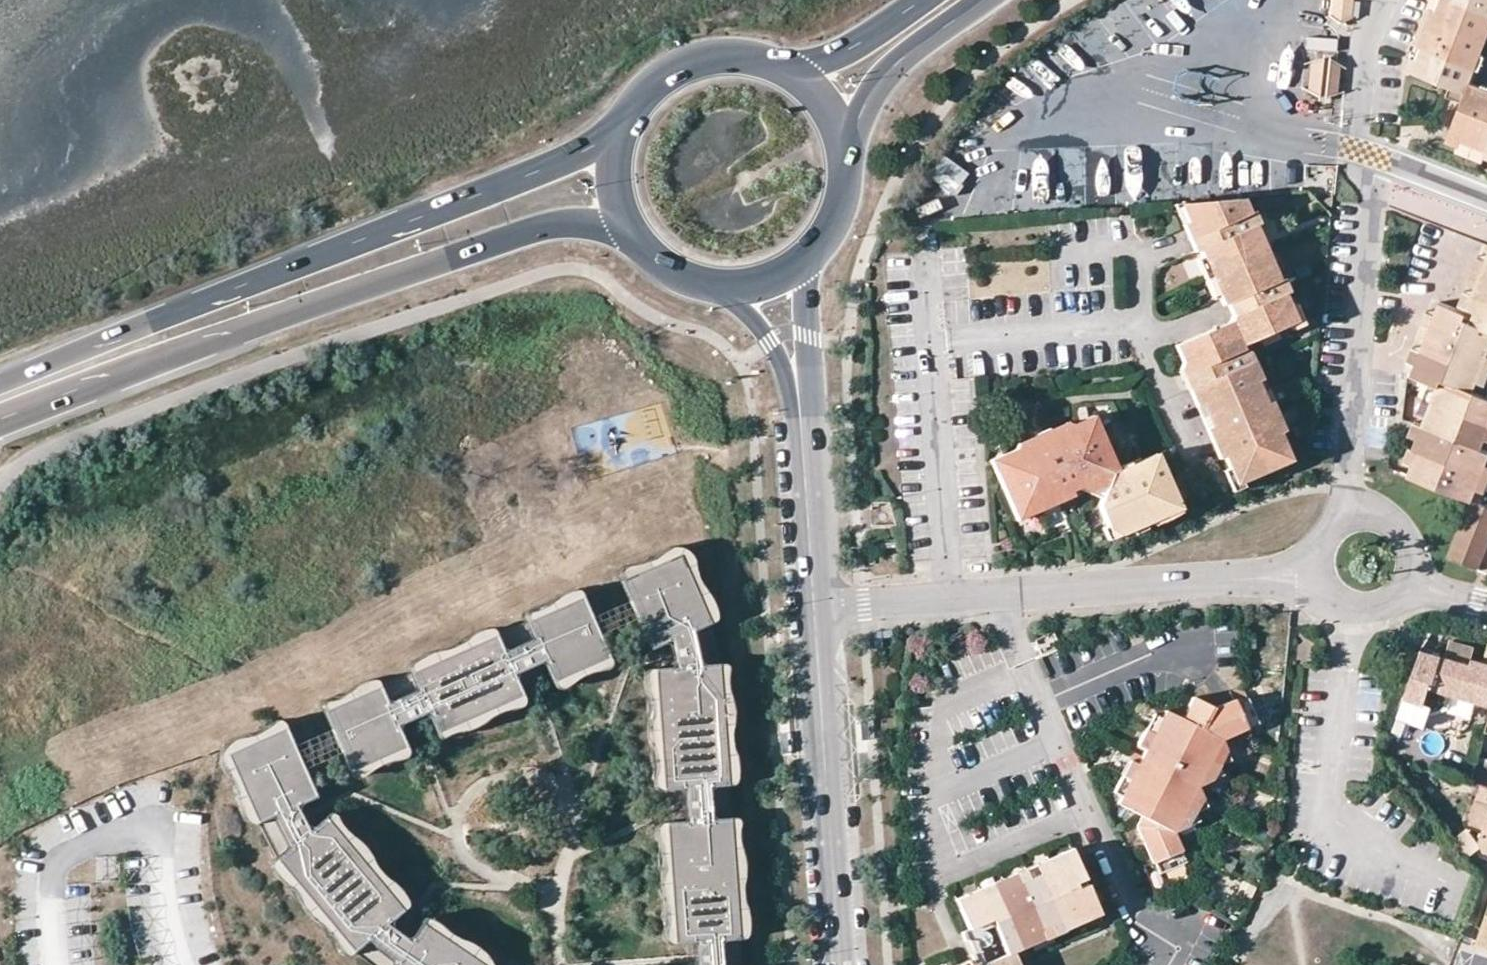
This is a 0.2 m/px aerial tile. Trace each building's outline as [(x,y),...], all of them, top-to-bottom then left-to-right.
[(1351,16),(1353,0),(1329,0),(1327,14),(1338,23),(1351,16)] [(1408,68),(1450,85),(1467,92),(1465,96),(1462,102),(1447,141),(1458,145),(1460,146),(1462,139),(1486,149),(1486,88),(1471,82),(1486,40),(1486,0),(1434,0),(1408,68)] [(1311,93),(1317,96),(1324,97),(1330,95),(1334,62),(1328,59),(1328,54),(1321,54),(1321,59),(1315,60),(1311,93)] [(1315,60),(1308,61),(1306,89),(1311,93),(1315,60)] [(1340,65),(1334,62),(1330,95),(1337,94),(1340,65)] [(1462,139),(1460,146),(1485,156),(1486,150),(1486,149),(1462,139)] [(1204,256),(1208,255),(1223,292),(1217,295),(1222,303),(1227,301),(1232,313),(1228,320),(1176,343),(1183,358),(1196,387),(1190,389),(1196,402),(1202,400),(1213,425),(1208,428),(1220,457),(1225,455),(1229,465),(1240,470),(1244,479),(1292,458),(1279,431),(1285,428),(1273,400),(1266,403),(1256,377),(1242,344),(1278,329),(1290,323),(1286,312),(1289,303),(1284,291),(1289,289),(1283,275),(1277,277),(1255,224),(1259,222),(1253,208),(1248,210),(1242,195),(1179,201),(1186,220),(1181,222),(1192,247),(1196,247),(1199,253),(1203,253),(1204,256)] [(1179,201),(1172,201),(1179,218),(1181,222),(1186,220),(1179,201)] [(1199,253),(1195,255),(1213,296),(1217,295),(1223,292),(1208,255),(1204,256),(1203,253),(1199,253)] [(1475,283),(1486,257),(1478,253),(1467,280),(1475,283)] [(1412,447),(1409,446),(1404,460),(1411,463),(1407,473),(1472,500),(1476,487),(1484,490),(1486,482),(1486,477),(1481,475),(1485,463),(1486,458),(1486,451),(1480,449),(1484,437),(1486,430),(1486,396),(1472,390),(1476,379),(1486,353),(1486,351),(1486,254),(1486,257),(1475,283),(1472,292),(1466,305),(1464,312),(1439,302),(1435,313),(1425,338),(1421,349),(1415,363),(1411,373),(1437,383),(1436,388),(1425,414),(1421,424),(1416,437),(1412,447)] [(1466,305),(1472,292),(1463,289),(1458,301),(1466,305)] [(1289,303),(1286,312),(1290,323),(1293,328),(1304,324),(1294,301),(1289,303)] [(1425,338),(1435,313),(1426,310),(1416,334),(1425,338)] [(1415,363),(1421,349),(1411,346),(1406,358),(1415,363)] [(1486,353),(1476,379),(1486,383),(1486,380),(1486,353)] [(1183,358),(1178,360),(1190,389),(1196,387),(1183,358)] [(1263,375),(1256,377),(1266,403),(1273,400),(1263,375)] [(1425,414),(1436,388),(1427,385),(1417,411),(1425,414)] [(1202,400),(1196,402),(1208,428),(1213,425),(1202,400)] [(1093,415),(1086,417),(1109,472),(1116,468),(1093,415)] [(1086,417),(990,459),(1016,521),(1072,496),(1071,491),(1078,489),(1097,497),(1097,505),(1111,537),(1181,506),(1157,451),(1116,468),(1109,472),(1086,417)] [(1416,437),(1421,424),(1413,420),(1408,433),(1416,437)] [(1244,479),(1240,470),(1229,465),(1224,467),(1232,484),(1244,479)] [(1449,557),(1475,568),(1486,538),(1486,507),(1479,503),(1472,500),(1449,557)] [(717,665),(708,623),(679,556),(622,582),(652,648),(672,645),(675,668),(654,669),(664,788),(686,787),(687,820),(668,823),(674,943),(698,941),(700,964),(740,964),(717,665)] [(582,597),(324,713),(349,769),(404,743),(394,725),(427,709),(437,731),(521,693),(512,673),(543,661),(552,680),(608,657),(582,597)] [(1431,630),(1423,643),(1431,648),(1439,635),(1431,630)] [(1475,650),(1450,642),(1449,644),(1474,651),(1475,650)] [(1449,644),(1445,658),(1441,657),(1440,660),(1426,656),(1416,677),(1405,708),(1399,706),(1397,712),(1417,718),(1449,706),(1453,693),(1486,703),(1486,664),(1472,660),(1474,651),(1449,644)] [(1416,677),(1426,656),(1417,653),(1399,706),(1405,708),(1416,677)] [(1165,708),(1161,716),(1144,749),(1136,763),(1120,794),(1116,802),(1142,816),(1137,825),(1151,864),(1156,863),(1181,852),(1173,832),(1186,806),(1197,786),(1197,785),(1210,761),(1221,740),(1247,728),(1237,703),(1236,699),(1214,708),(1193,697),(1182,717),(1165,708)] [(1249,698),(1237,703),(1247,728),(1259,724),(1249,698)] [(1136,744),(1144,749),(1161,716),(1153,711),(1136,744)] [(1396,716),(1392,727),(1396,729),(1400,718),(1396,716)] [(286,729),(229,754),(257,823),(274,813),(290,847),(278,857),(351,953),(366,939),(394,962),(393,964),(483,964),(422,921),(408,942),(386,926),(405,912),(326,817),(307,830),(298,805),(315,795),(286,729)] [(1231,760),(1221,740),(1210,761),(1220,765),(1231,760)] [(1112,790),(1120,794),(1136,763),(1128,759),(1112,790)] [(1210,761),(1197,785),(1224,775),(1220,765),(1210,761)] [(1195,810),(1206,806),(1197,786),(1186,806),(1195,810)] [(1486,816),(1486,803),(1474,799),(1466,822),(1483,828),(1486,816)] [(1186,806),(1173,832),(1199,821),(1195,810),(1186,806)] [(1006,955),(1013,952),(1099,914),(1072,849),(955,899),(969,932),(993,922),(1006,955)] [(1156,863),(1160,874),(1186,864),(1181,852),(1156,863)] [(164,956),(153,908),(149,883),(148,858),(124,856),(124,883),(128,910),(140,963),(141,964),(168,964),(164,956)] [(1474,944),(1482,947),(1486,949),(1486,908),(1474,944)] [(1013,952),(1006,955),(983,964),(1019,964),(1013,952)]
